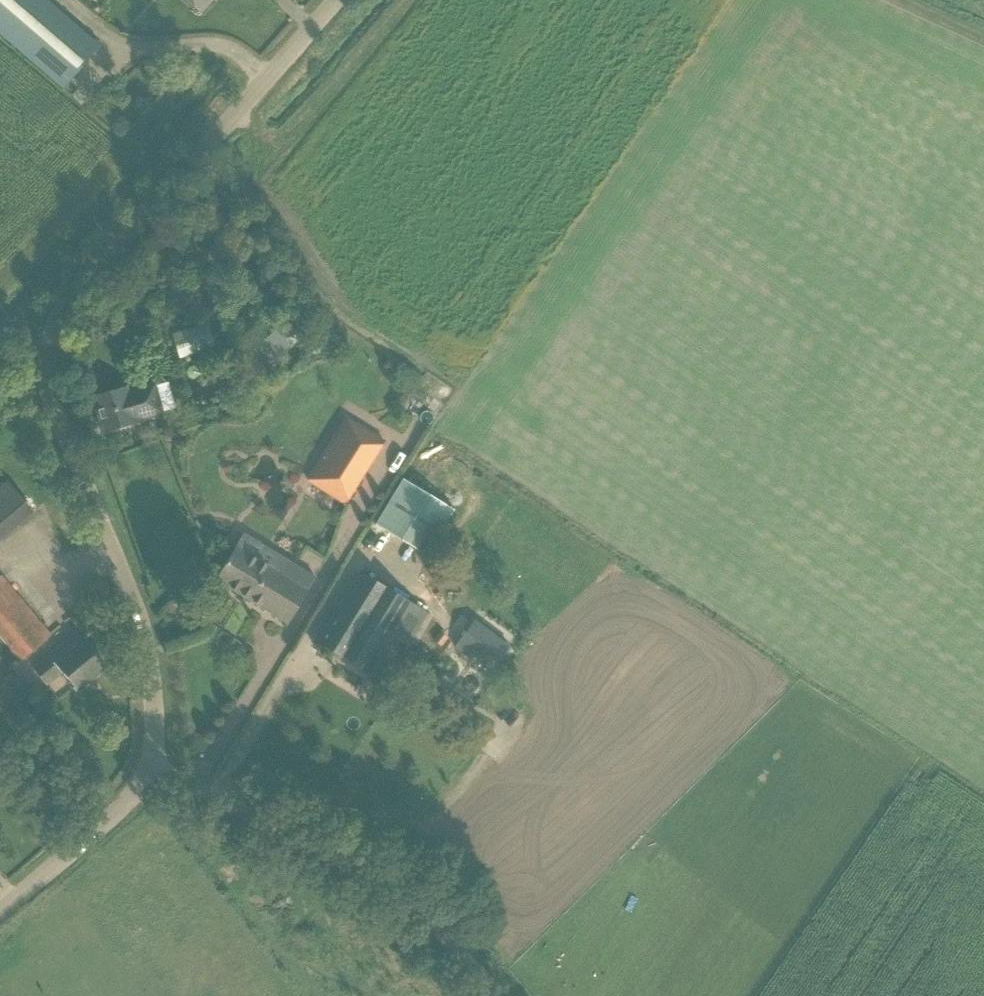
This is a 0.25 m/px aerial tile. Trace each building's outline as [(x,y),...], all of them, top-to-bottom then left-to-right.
[(47,75),(62,88),(100,45),(96,42),(95,43),(45,0),(0,0),(0,34),(47,75)] [(199,12),(210,0),(186,0),(199,12)] [(209,322),(171,331),(177,357),(215,347),(209,322)] [(102,432),(121,426),(162,415),(154,385),(127,392),(126,388),(92,397),(102,432)] [(346,417),(307,480),(344,503),(383,440),(346,417)] [(374,523),(426,555),(453,510),(401,479),(374,523)] [(0,487),(0,539),(32,512),(6,482),(0,487)] [(243,534),(226,562),(215,579),(287,623),(315,578),(243,534)] [(359,572),(327,625),(316,642),(368,673),(396,627),(413,637),(427,613),(359,572)] [(20,661),(50,636),(0,576),(0,637),(20,661)] [(474,621),(454,647),(470,659),(473,656),(491,669),(508,647),(474,621)] [(81,636),(51,660),(46,655),(32,668),(47,685),(61,673),(77,691),(106,667),(81,636)] [(21,699),(0,674),(0,717),(21,699)]
